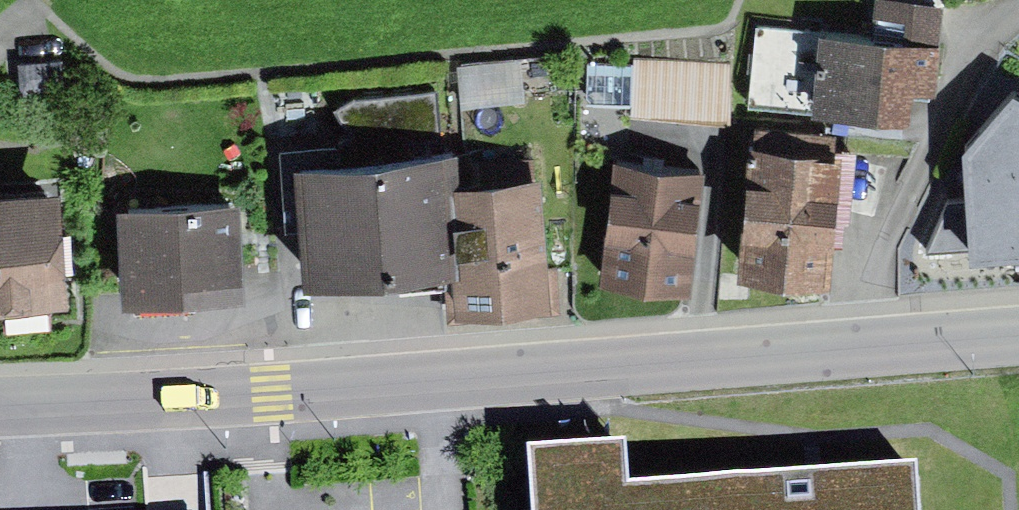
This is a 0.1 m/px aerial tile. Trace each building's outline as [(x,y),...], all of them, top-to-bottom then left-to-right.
[(755,17),(747,95),(813,101),(814,92),(909,101),(911,75),(932,77),(940,0),(874,0),(872,22),(818,16),(817,23),(755,17)] [(521,54),(458,59),(461,100),(524,95),(521,54)] [(62,55),(18,57),(20,83),(64,81),(62,55)] [(634,64),(587,61),(585,99),(628,102),(627,111),(726,118),(730,63),(635,56),(634,64)] [(963,125),(969,195),(946,197),(929,241),(1018,234),(1018,79),(1011,75),(963,125)] [(353,141),(296,145),(302,264),(458,251),(451,169),(449,136),(439,134),(434,84),(353,89),(336,101),(353,141)] [(754,116),(753,132),(832,139),(833,124),(754,116)] [(753,132),(747,131),(736,259),(830,266),(840,139),(832,139),(753,132)] [(705,161),(613,152),(601,272),(693,281),(705,161)] [(541,162),(451,169),(458,251),(461,292),(550,285),(541,162)] [(67,281),(59,172),(0,176),(0,286),(67,281)] [(242,193),(118,198),(122,289),(246,283),(242,193)] [(918,464),(626,483),(623,441),(529,447),(534,509),(921,509),(918,464)]
